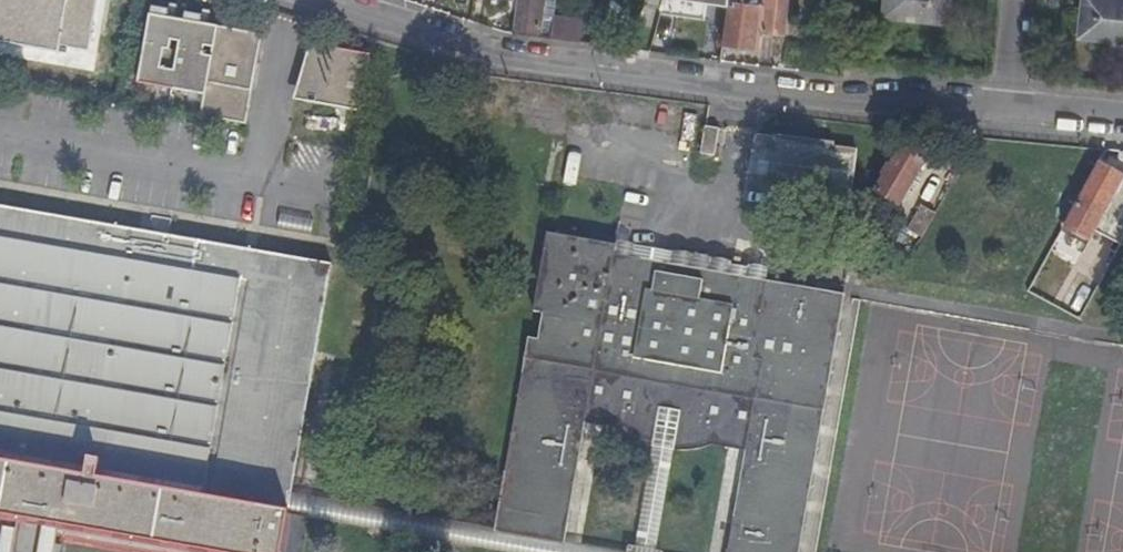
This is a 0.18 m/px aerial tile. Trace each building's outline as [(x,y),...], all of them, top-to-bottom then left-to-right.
[(54,54),(55,46),(84,51),(92,0),(0,0),(0,45),(54,54)] [(556,0),(517,0),(512,33),(551,38),(554,18),(556,0)] [(647,4),(662,9),(664,0),(649,0),(647,4)] [(662,9),(661,12),(704,18),(708,1),(729,4),(730,0),(664,0),(662,9)] [(760,48),(763,30),(766,0),(730,0),(729,4),(724,43),(760,48)] [(763,30),(784,32),(788,0),(766,0),(763,30)] [(950,0),(886,0),(884,17),(948,23),(950,0)] [(1082,36),(1122,40),(1122,0),(1085,0),(1082,36)] [(144,4),(132,82),(200,94),(196,115),(242,123),(258,33),(196,22),(198,14),(180,11),(178,19),(160,16),(162,8),(144,4)] [(554,18),(551,38),(580,42),(583,23),(554,18)] [(357,110),(364,59),(306,41),(305,43),(318,47),(315,64),(306,62),(301,89),(311,91),(309,100),(300,99),(300,101),(357,110)] [(718,130),(704,127),(700,154),(714,156),(718,130)] [(834,142),(772,134),(766,190),(825,197),(826,193),(852,196),(857,150),(834,148),(834,142)] [(892,168),(887,165),(881,176),(885,178),(872,203),(878,207),(884,198),(898,206),(924,162),(903,149),(892,168)] [(1097,166),(1077,205),(1122,230),(1122,181),(1097,166)] [(922,239),(936,214),(922,206),(909,230),(922,239)] [(0,207),(0,529),(6,530),(17,532),(13,551),(55,551),(56,545),(59,526),(209,551),(282,551),(289,513),(288,513),(332,266),(168,237),(0,207)] [(764,282),(611,254),(613,244),(545,232),(531,310),(542,313),(537,338),(527,337),(494,532),(564,544),(582,439),(593,373),(664,385),(682,388),(754,401),(738,494),(727,551),(800,551),(827,398),(844,296),(764,282)] [(1115,245),(1102,238),(1088,264),(1102,271),(1115,245)] [(611,254),(764,282),(767,268),(685,254),(614,241),(613,244),(611,254)] [(682,388),(664,385),(634,551),(654,551),(668,467),(682,388)] [(289,513),(282,551),(299,551),(305,516),(289,513)]
